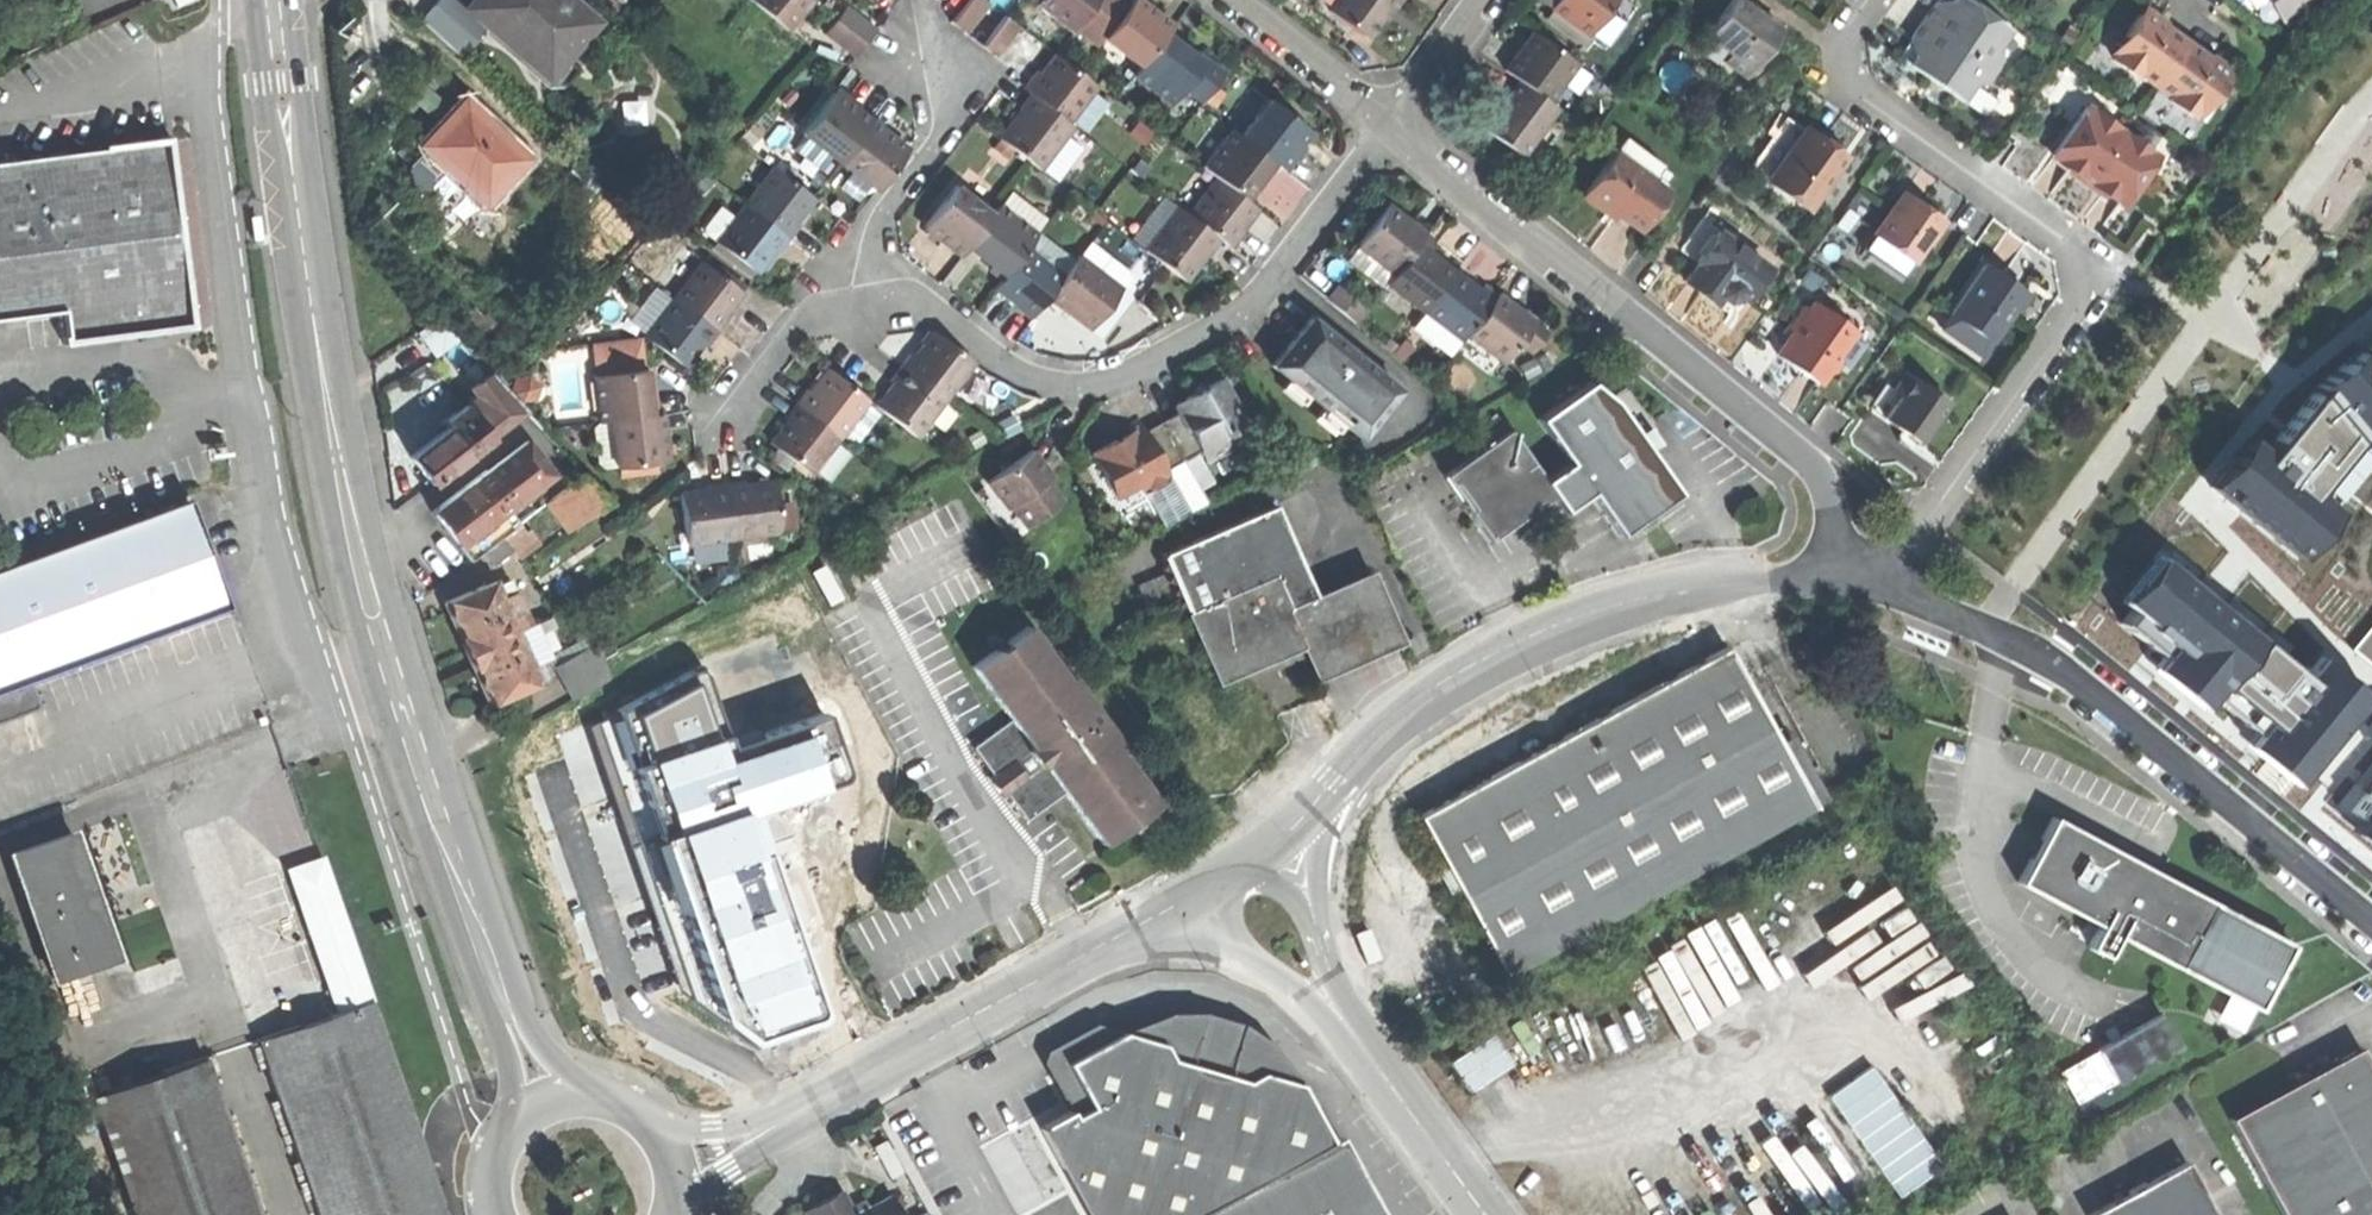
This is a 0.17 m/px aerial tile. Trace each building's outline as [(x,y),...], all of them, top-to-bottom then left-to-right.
[(585,14),(569,0),(468,0),(466,2),(541,66),(573,29),(585,14)] [(800,0),(751,0),(780,24),(794,8),(800,0)] [(969,32),(996,0),(971,0),(954,20),(969,32)] [(1069,27),(1090,0),(1034,0),(1034,1),(1069,27)] [(1097,34),(1135,63),(1157,34),(1166,22),(1146,7),(1137,0),(1123,0),(1097,34)] [(1382,0),(1326,0),(1323,4),(1360,31),(1376,8),(1382,0)] [(1581,24),(1599,0),(1549,0),(1581,24)] [(1742,0),(1726,0),(1697,39),(1741,71),(1759,46),(1775,24),(1742,0)] [(1936,0),(1932,0),(1918,18),(1906,35),(1916,44),(1905,59),(1931,77),(1959,96),(1972,77),(1984,77),(1999,57),(1995,43),(2008,25),(1971,0),(1949,0),(1945,6),(1936,0)] [(2273,11),(2265,0),(2234,0),(2243,7),(2260,22),(2273,11)] [(2273,11),(2287,0),(2265,0),(2273,11)] [(840,4),(829,17),(858,40),(868,27),(840,4)] [(2132,66),(2149,78),(2179,36),(2158,21),(2137,7),(2118,30),(2122,35),(2108,54),(2128,68),(2132,66)] [(1008,9),(986,45),(1004,55),(1025,20),(1008,9)] [(597,24),(585,14),(573,29),(584,39),(597,24)] [(848,53),(858,40),(829,17),(819,30),(848,53)] [(1501,61),(1516,73),(1544,93),(1572,56),(1529,24),(1516,41),(1501,61)] [(1177,48),(1157,34),(1135,63),(1129,72),(1167,101),(1177,87),(1196,102),(1220,70),(1201,56),(1196,63),(1177,48)] [(2165,96),(2184,109),(2198,87),(2204,92),(2222,67),(2199,50),(2179,36),(2149,78),(2164,90),(2165,96)] [(1022,87),(1027,92),(1060,119),(1090,82),(1051,51),(1035,71),(1022,87)] [(1497,99),(1480,122),(1517,150),(1553,101),(1544,93),(1516,73),(1497,99)] [(798,132),(831,158),(863,117),(845,103),(830,91),(798,132)] [(993,133),(1031,164),(1065,122),(1060,119),(1027,92),(1010,112),(993,133)] [(420,141),(463,185),(478,200),(521,157),(461,95),(435,121),(417,138),(420,141)] [(2108,190),(2117,197),(2151,149),(2084,101),(2049,150),(2060,158),(2076,169),(2073,173),(2085,182),(2089,177),(2108,190)] [(1267,103),(1239,139),(1267,160),(1274,166),(1287,149),(1302,130),(1267,103)] [(1815,136),(1782,113),(1746,163),(1803,203),(1838,152),(1815,136)] [(831,158),(868,188),(901,147),(883,133),(863,117),(831,158)] [(1253,179),(1267,160),(1239,139),(1229,131),(1201,167),(1212,176),(1239,197),(1253,179)] [(1622,136),(1611,149),(1646,175),(1656,162),(1622,136)] [(155,140),(156,147),(165,145),(166,152),(172,151),(170,138),(155,140)] [(432,212),(463,185),(420,141),(403,157),(406,182),(432,212)] [(156,147),(46,160),(64,306),(67,328),(68,335),(73,334),(133,327),(154,324),(178,321),(187,320),(186,313),(176,229),(166,152),(165,145),(156,147)] [(1636,225),(1663,188),(1646,175),(1611,149),(1583,186),(1583,195),(1591,202),(1605,202),(1621,214),(1636,225)] [(64,306),(46,160),(0,166),(0,313),(64,306)] [(772,170),(745,206),(792,242),(800,232),(795,227),(804,216),(814,203),(772,170)] [(1250,205),(1239,197),(1212,176),(1184,212),(1211,232),(1222,241),(1236,223),(1250,205)] [(955,249),(961,242),(985,212),(949,184),(920,221),(938,236),(955,249)] [(1871,229),(1909,257),(1939,215),(1920,202),(1901,188),(1871,229)] [(1194,253),(1211,232),(1184,212),(1171,202),(1135,248),(1175,278),(1194,253)] [(1355,240),(1389,267),(1412,237),(1418,228),(1403,217),(1384,202),(1355,240)] [(980,256),(998,270),(1018,245),(1028,232),(992,203),(985,212),(961,242),(980,256)] [(718,240),(760,274),(771,260),(777,252),(782,255),(792,242),(745,206),(718,240)] [(253,242),(258,242),(255,216),(245,218),(247,236),(248,243),(253,242)] [(1764,265),(1714,228),(1681,278),(1698,290),(1711,299),(1715,294),(1719,297),(1734,295),(1738,292),(1741,296),(1764,265)] [(1420,307),(1421,305),(1451,267),(1433,253),(1412,237),(1389,267),(1381,276),(1420,307)] [(1080,243),(1072,253),(1115,287),(1123,277),(1080,243)] [(1025,313),(1041,293),(1055,274),(1018,245),(998,270),(988,283),(1009,300),(1025,313)] [(1084,326),(1115,287),(1072,253),(1055,274),(1041,293),(1064,311),(1084,326)] [(2004,275),(1982,259),(1947,308),(1986,337),(2022,288),(2004,275)] [(704,260),(675,296),(721,333),(731,321),(726,317),(735,305),(745,294),(704,260)] [(1457,333),(1460,329),(1486,295),(1470,282),(1451,267),(1421,305),(1457,333)] [(1349,316),(1361,302),(1333,279),(1321,293),(1349,316)] [(1497,359),(1528,318),(1512,305),(1491,289),(1486,295),(1460,329),(1497,359)] [(646,332),(686,365),(699,349),(707,339),(713,344),(721,333),(675,296),(646,332)] [(1813,298),(1775,348),(1796,364),(1816,378),(1853,328),(1813,298)] [(1393,379),(1305,309),(1284,335),(1268,355),(1320,397),(1318,399),(1354,427),(1393,379)] [(190,312),(186,313),(187,320),(178,321),(179,327),(192,325),(190,312)] [(155,332),(154,324),(133,327),(134,341),(155,332)] [(74,340),(73,334),(68,335),(67,328),(60,329),(62,342),(74,340)] [(946,401),(974,367),(935,335),(925,348),(918,356),(914,352),(903,365),(946,401)] [(2332,496),(2370,451),(2371,453),(2371,346),(2369,348),(2366,344),(2317,385),(2319,388),(2272,447),(2253,431),(2212,480),(2301,554),(2342,506),(2332,496)] [(596,414),(605,412),(648,404),(644,383),(639,356),(587,366),(596,414)] [(916,438),(946,401),(903,365),(890,381),(894,384),(887,394),(877,406),(916,438)] [(1084,443),(1108,486),(1133,473),(1156,517),(1200,494),(1177,450),(1194,441),(1200,453),(1225,440),(1215,421),(1236,410),(1214,369),(1189,382),(1170,393),(1175,403),(1140,422),(1133,411),(1122,417),(1125,421),(1105,432),(1084,443)] [(1916,437),(1944,400),(1903,369),(1890,386),(1897,392),(1883,412),(1902,426),(1916,437)] [(476,384),(492,405),(509,392),(492,371),(476,384)] [(837,438),(867,402),(828,371),(817,385),(805,399),(802,397),(796,405),(837,438)] [(1566,459),(1623,417),(1590,372),(1533,414),(1566,459)] [(492,405),(472,420),(488,441),(524,413),(509,392),(492,405)] [(614,459),(663,450),(659,428),(655,403),(648,404),(605,412),(614,459)] [(807,475),(837,438),(796,405),(787,416),(788,417),(783,424),(768,443),(807,475)] [(1523,509),(1553,487),(1543,475),(1496,411),(1470,430),(1478,442),(1443,468),(1491,533),(1523,509)] [(1675,487),(1623,417),(1566,459),(1584,484),(1618,529),(1649,506),(1675,487)] [(421,471),(431,484),(488,441),(472,420),(456,433),(451,428),(411,458),(421,471)] [(1016,516),(1052,487),(1035,466),(1041,461),(1025,441),(1002,460),(984,474),(1016,516)] [(526,445),(486,475),(512,508),(551,478),(526,445)] [(1543,475),(1553,487),(1562,500),(1584,484),(1566,459),(1543,475)] [(737,474),(720,476),(727,536),(774,530),(768,476),(750,478),(738,480),(737,474)] [(484,555),(520,528),(507,512),(512,508),(486,475),(434,515),(454,540),(472,564),(484,555)] [(549,506),(572,535),(610,505),(588,476),(549,506)] [(678,542),(727,536),(720,476),(703,478),(704,483),(692,484),(672,487),(678,542)] [(1192,608),(1224,594),(1217,577),(1267,555),(1274,572),(1288,604),(1318,590),(1277,497),(1165,546),(1192,608)] [(30,681),(28,676),(166,626),(167,630),(226,609),(207,556),(188,505),(0,572),(0,692),(30,681)] [(525,535),(520,528),(484,555),(495,569),(514,554),(519,560),(539,545),(529,532),(525,535)] [(2297,779),(2369,693),(2318,651),(2303,668),(2162,550),(2122,596),(2134,606),(2125,616),(2163,649),(2154,660),(2203,701),(2212,690),(2255,726),(2246,736),(2297,779)] [(1224,594),(1274,572),(1267,555),(1217,577),(1224,594)] [(1370,568),(1318,590),(1288,604),(1304,640),(1316,668),(1398,632),(1370,568)] [(1279,651),(1304,640),(1288,604),(1274,572),(1224,594),(1192,608),(1222,676),(1279,651)] [(456,630),(467,656),(516,635),(502,602),(495,585),(446,606),(456,630)] [(516,596),(502,602),(516,635),(526,631),(530,629),(516,596)] [(1095,838),(1151,796),(1114,743),(1116,741),(1066,670),(1062,673),(1023,621),(967,662),(1003,713),(975,735),(973,750),(995,780),(1014,806),(1028,808),(1058,787),(1095,838)] [(541,666),(526,631),(516,635),(531,669),(541,666)] [(489,707),(539,686),(531,669),(516,635),(467,656),(479,682),(489,707)] [(1501,968),(1811,798),(1724,640),(1414,811),(1464,901),(1501,968)] [(558,666),(576,699),(607,682),(589,650),(558,666)] [(711,659),(586,728),(674,986),(751,1044),(822,1021),(747,800),(846,772),(825,708),(731,735),(711,659)] [(2351,805),(2360,812),(2348,824),(2371,843),(2371,782),(2351,805)] [(2100,921),(2121,933),(2177,963),(2213,898),(2052,810),(2016,875),(2100,921)] [(53,979),(115,958),(72,833),(10,855),(53,979)] [(289,873),(338,1014),(370,1003),(321,862),(289,873)] [(2292,942),(2213,898),(2177,963),(2257,1007),(2292,942)] [(1720,994),(1753,981),(1724,912),(1691,926),(1720,994)] [(2110,953),(2121,933),(2100,921),(2089,942),(2110,953)] [(316,1214),(443,1214),(408,1113),(370,1003),(338,1014),(256,1042),(316,1214)] [(2079,1101),(2192,1047),(2175,1012),(2062,1066),(2079,1101)] [(1490,1026),(1446,1058),(1466,1087),(1511,1055),(1490,1026)] [(1327,1140),(1294,1081),(1252,1070),(1238,1080),(1162,1060),(1157,1050),(1150,1042),(1119,1035),(1106,1038),(1099,1046),(1091,1045),(1056,1068),(1080,1110),(1074,1114),(1062,1120),(1058,1114),(1029,1130),(1075,1214),(1191,1214),(1327,1140)] [(2284,1214),(2371,1214),(2371,1060),(2362,1041),(2229,1112),(2284,1214)] [(131,1214),(261,1214),(209,1059),(92,1099),(131,1214)] [(1835,1090),(1903,1195),(1949,1166),(1881,1061),(1835,1090)] [(1327,1140),(1191,1214),(1381,1214),(1337,1135),(1327,1140)] [(2096,1214),(2223,1214),(2189,1153),(2091,1206),(2096,1214)] [(888,1191),(851,1210),(839,1186),(819,1196),(801,1206),(806,1214),(900,1214),(888,1191)]
